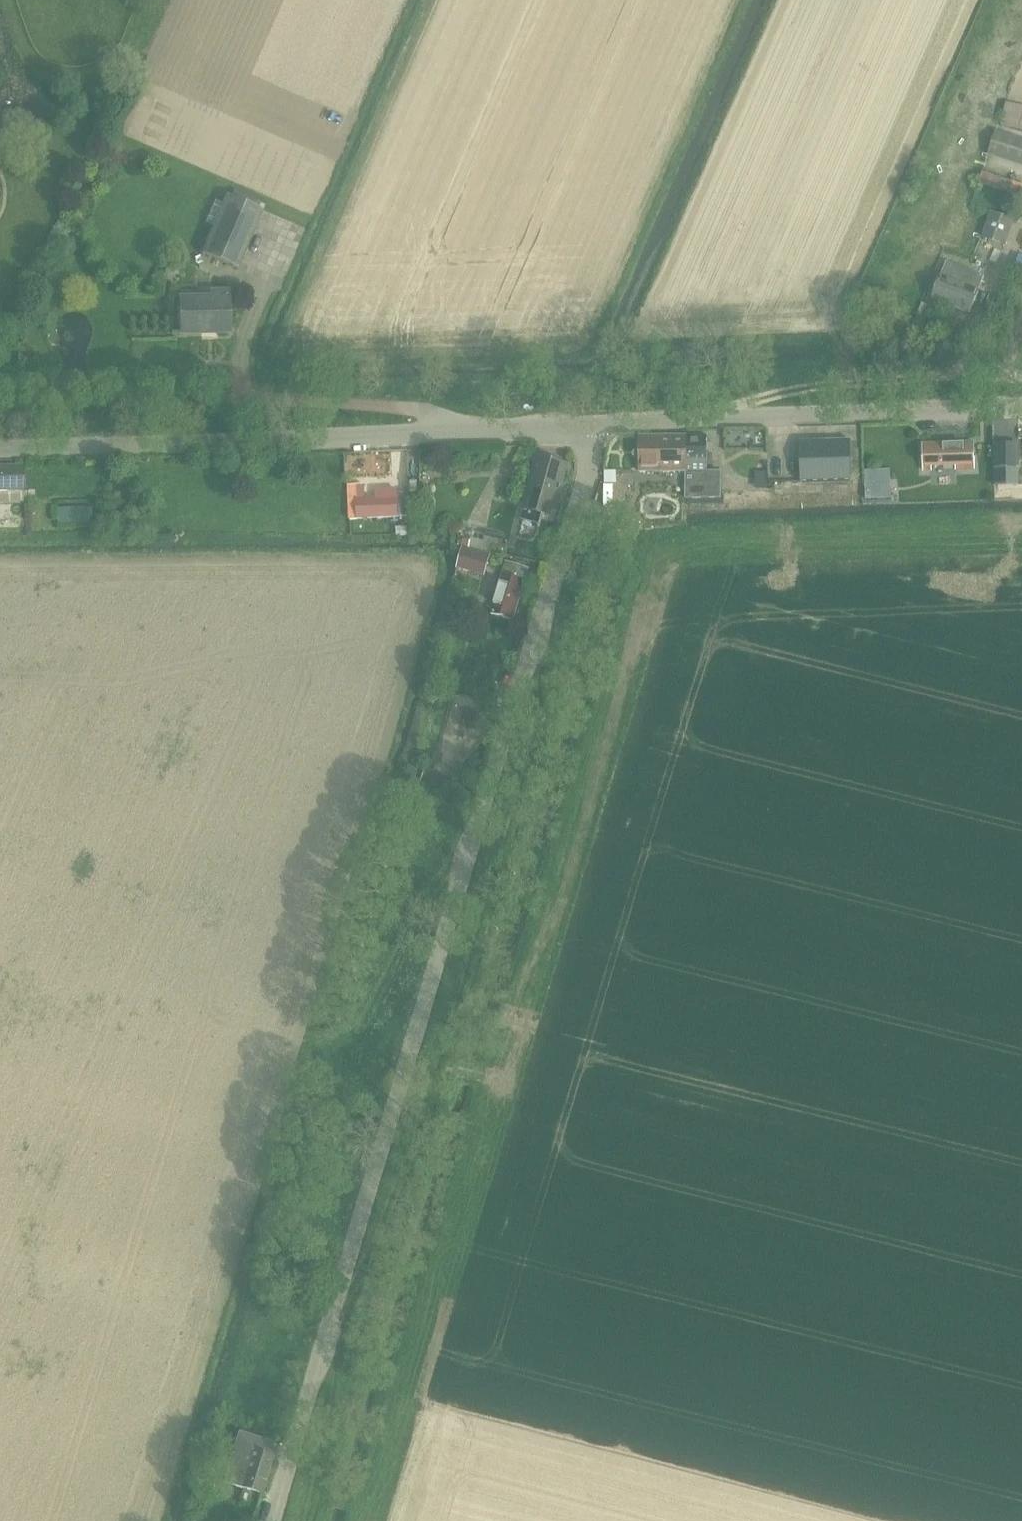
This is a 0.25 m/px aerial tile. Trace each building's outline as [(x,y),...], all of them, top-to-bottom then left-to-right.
[(1021,130),(1021,107),(1007,103),(1002,126),(1021,130)] [(988,155),(1021,166),(1021,139),(996,131),(988,155)] [(978,184),(1021,197),(1021,185),(982,172),(978,184)] [(227,197),(202,254),(238,269),(262,212),(227,197)] [(981,236),(1004,244),(1013,221),(989,213),(981,236)] [(931,299),(935,300),(969,313),(983,276),(963,269),(945,262),(931,299)] [(181,300),(182,334),(228,333),(228,293),(212,293),(212,299),(181,300)] [(922,303),(910,329),(921,334),(927,322),(925,322),(931,307),(922,303)] [(674,436),(639,436),(640,472),(674,472),(686,472),(686,436),(674,436)] [(708,436),(686,436),(686,472),(688,472),(688,478),(688,481),(688,497),(723,497),(723,481),(723,472),(708,472),(708,463),(713,463),(713,453),(708,453),(708,436)] [(802,481),(811,481),(852,480),(851,441),(801,442),(802,481)] [(924,444),(925,472),(931,472),(931,467),(957,466),(957,471),(975,470),(974,442),(924,444)] [(1018,446),(996,446),(996,484),(1017,484),(1017,468),(1018,468),(1018,446)] [(538,460),(523,519),(539,524),(542,513),(554,516),(567,467),(538,460)] [(22,491),(22,465),(0,466),(0,492),(22,491)] [(890,470),(864,471),(866,499),(891,498),(890,470)] [(349,486),(348,486),(348,496),(350,520),(356,519),(358,519),(399,517),(409,516),(409,491),(398,492),(396,492),(392,488),(382,489),(380,493),(377,493),(377,498),(364,499),(364,485),(349,486)] [(89,507),(57,508),(58,524),(89,523),(89,507)] [(626,519),(621,531),(637,537),(642,524),(626,519)] [(407,522),(396,523),(397,533),(408,532),(407,522)] [(486,533),(484,545),(482,550),(504,555),(506,546),(502,545),(504,537),(486,533)] [(490,556),(468,550),(468,551),(454,548),(457,565),(464,567),(464,568),(485,574),(490,556)] [(502,573),(491,614),(513,620),(525,580),(528,569),(524,568),(505,563),(502,573)] [(224,1482),(262,1494),(273,1457),(272,1457),(276,1443),(239,1432),(224,1482)]
